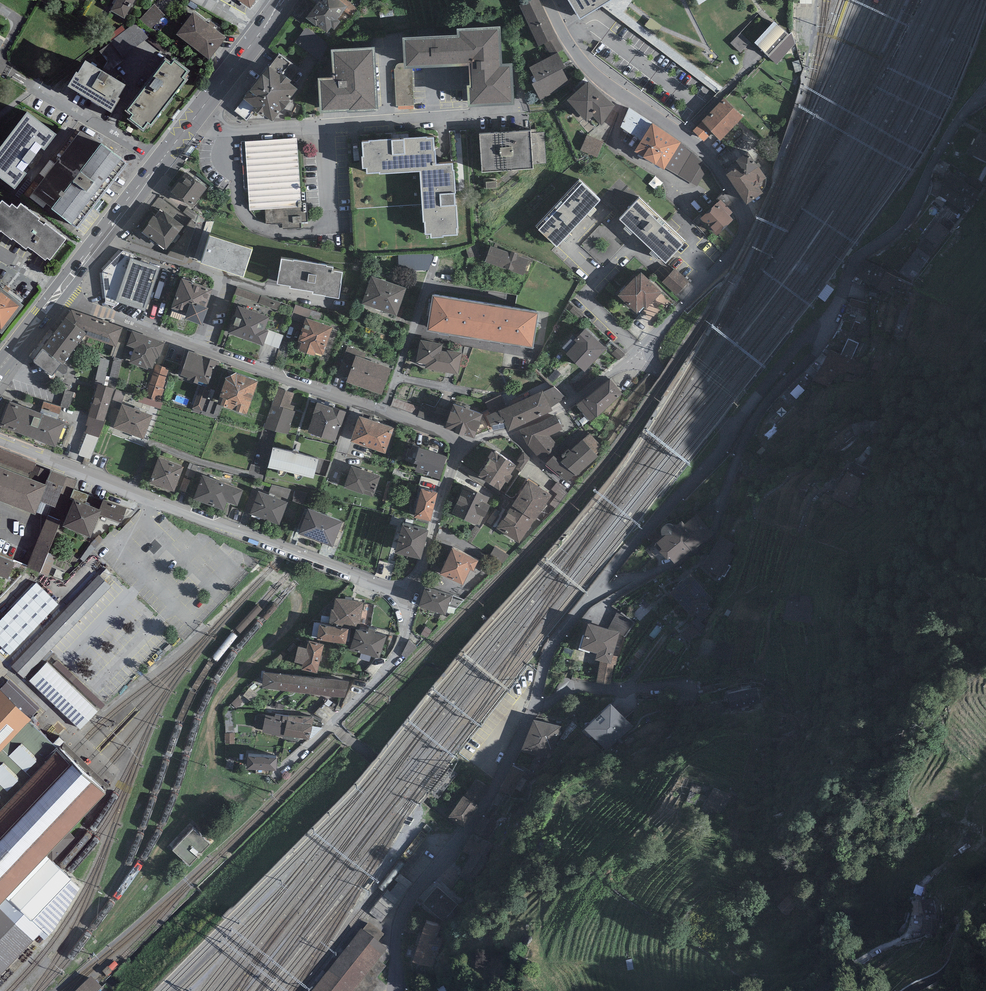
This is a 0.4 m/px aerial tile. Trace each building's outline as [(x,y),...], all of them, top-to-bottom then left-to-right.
[(110,11),(124,19),(135,0),(117,0),(110,11)] [(250,11),(257,0),(233,0),(250,11)] [(337,0),(321,0),(306,19),(316,27),(317,26),(327,34),(331,28),(334,30),(340,22),(338,20),(347,8),(337,0)] [(519,6),(539,47),(544,44),(557,38),(539,0),(531,0),(519,6)] [(578,22),(614,0),(565,0),(578,22)] [(227,39),(194,13),(176,36),(209,61),(227,39)] [(789,35),(774,22),(754,44),(777,64),(795,44),(791,33),(789,35)] [(124,59),(147,41),(135,26),(112,45),(124,59)] [(403,63),(404,71),(413,71),(469,68),(470,88),(466,88),(467,109),(515,107),(513,65),(502,66),(501,28),(457,30),(457,37),(402,40),(403,63)] [(307,30),(296,45),(320,62),(330,48),(307,30)] [(563,49),(557,38),(544,44),(551,56),(563,49)] [(742,52),(747,42),(738,38),(733,48),(742,52)] [(374,49),(332,51),(333,79),(317,80),(319,115),(347,113),(347,114),(378,113),(374,49)] [(531,68),(538,81),(533,83),(541,100),(564,89),(560,81),(570,77),(559,54),(531,68)] [(272,123),(281,112),(282,113),(290,103),(289,102),(298,90),(290,84),(291,82),(289,81),(293,77),(299,69),(289,61),(289,62),(279,55),(235,112),(247,121),(254,112),(263,119),(264,117),(272,123)] [(414,106),(413,71),(404,71),(403,63),(401,64),(399,64),(398,64),(397,65),(396,66),(396,67),(395,68),(396,69),(394,69),(397,107),(414,106)] [(171,70),(165,65),(128,115),(133,119),(129,124),(143,134),(149,127),(151,129),(185,84),(182,82),(187,76),(174,66),(171,70)] [(126,90),(85,66),(78,78),(76,77),(68,91),(111,117),(120,103),(118,102),(126,90)] [(615,106),(589,82),(568,100),(587,123),(593,118),(602,126),(615,106)] [(743,118),(724,99),(693,131),(704,142),(712,133),(720,141),(743,118)] [(27,104),(0,140),(0,168),(15,179),(26,165),(23,162),(18,158),(23,151),(28,155),(36,145),(31,141),(37,135),(41,138),(44,141),(56,126),(27,104)] [(642,141),(653,124),(629,108),(620,128),(642,141)] [(178,109),(171,117),(174,119),(181,111),(178,109)] [(682,143),(653,124),(642,141),(634,153),(663,171),(666,169),(682,143)] [(531,126),(479,128),(481,167),(533,164),(531,126)] [(369,134),(362,135),(363,149),(361,149),(362,162),(366,162),(366,167),(379,166),(379,168),(419,166),(423,216),(424,216),(425,228),(430,228),(430,231),(443,231),(443,229),(457,229),(457,222),(455,186),(456,186),(454,163),(453,163),(453,155),(436,156),(436,143),(434,143),(434,130),(427,130),(427,129),(368,133),(369,134)] [(978,132),(968,154),(985,162),(985,136),(978,132)] [(122,150),(102,134),(51,199),(77,220),(127,156),(121,151),(122,150)] [(31,141),(36,145),(41,138),(37,135),(31,141)] [(604,142),(587,135),(580,151),(597,158),(604,142)] [(245,140),(241,140),(244,187),(248,187),(249,208),(265,207),(266,223),(282,222),(282,227),(301,226),(301,219),(307,219),(305,188),(301,189),(297,136),(245,139),(245,140)] [(195,142),(188,151),(191,154),(198,144),(195,142)] [(707,169),(682,143),(666,169),(697,187),(707,169)] [(28,155),(23,151),(18,158),(23,162),(28,155)] [(748,154),(736,162),(739,167),(726,176),(747,205),(763,194),(758,187),(760,186),(759,184),(766,179),(748,154)] [(186,169),(171,188),(192,203),(206,184),(186,169)] [(966,184),(951,175),(939,196),(969,213),(985,185),(970,176),(966,184)] [(600,195),(580,176),(536,222),(556,242),(600,195)] [(2,192),(0,194),(0,223),(1,222),(12,230),(12,229),(26,240),(28,238),(45,251),(47,249),(50,251),(66,230),(45,214),(44,216),(39,211),(40,210),(21,194),(17,199),(12,195),(10,198),(2,192)] [(685,238),(639,194),(620,214),(666,257),(685,238)] [(720,201),(701,220),(717,236),(733,220),(729,216),(732,213),(720,201)] [(153,211),(142,226),(166,244),(183,222),(163,206),(157,214),(153,211)] [(253,242),(210,228),(201,255),(243,269),(253,242)] [(529,256),(517,252),(518,250),(511,248),(510,250),(490,243),(485,259),(523,272),(529,256)] [(134,252),(123,249),(102,269),(105,297),(116,302),(119,298),(146,307),(160,264),(134,255),(134,252)] [(293,255),(281,253),(277,277),(290,279),(290,281),(312,284),(312,286),(324,288),(324,289),(339,291),(343,266),(333,264),(333,261),(326,260),(327,259),(294,253),(293,255)] [(662,287),(640,266),(617,290),(637,308),(643,301),(646,304),(662,287)] [(689,279),(675,266),(662,279),(677,292),(689,279)] [(214,282),(181,271),(171,301),(187,307),(185,312),(201,318),(214,282)] [(406,284),(371,272),(362,299),(396,312),(406,284)] [(0,278),(0,323),(2,325),(24,296),(0,278)] [(538,305),(433,287),(427,322),(533,340),(538,305)] [(279,312),(282,304),(262,297),(259,305),(279,312)] [(269,311),(238,300),(228,328),(263,340),(269,325),(265,323),(269,311)] [(72,306),(66,313),(87,329),(84,332),(116,343),(122,323),(72,306)] [(52,371),(56,365),(58,366),(59,367),(61,367),(63,368),(64,368),(67,367),(68,365),(68,363),(67,362),(64,359),(84,332),(87,329),(66,313),(43,344),(33,357),(52,371)] [(333,324),(306,315),(298,337),(302,338),(298,347),(322,355),(333,324)] [(607,345),(585,323),(574,334),(573,333),(561,344),(585,367),(607,345)] [(164,338),(132,327),(127,342),(135,344),(129,359),(148,365),(149,363),(155,365),(155,363),(164,338)] [(443,340),(421,336),(417,359),(425,360),(424,364),(458,371),(462,349),(447,346),(446,348),(441,347),(443,340)] [(357,348),(347,345),(338,371),(348,374),(355,352),(357,348)] [(218,357),(189,347),(181,371),(210,381),(218,357)] [(391,365),(355,352),(348,374),(346,378),(382,391),(391,365)] [(169,368),(155,363),(155,365),(145,396),(159,400),(169,368)] [(236,367),(224,372),(217,397),(247,407),(258,374),(236,367)] [(622,389),(610,373),(577,401),(590,418),(622,389)] [(114,385),(98,380),(86,423),(88,424),(85,432),(98,436),(106,418),(104,417),(114,385)] [(210,386),(201,383),(193,405),(203,408),(207,397),(210,386)] [(555,384),(543,388),(552,405),(565,397),(555,384)] [(295,391),(278,386),(264,425),(289,431),(296,407),(291,404),(295,391)] [(543,387),(486,412),(493,428),(507,425),(508,428),(552,407),(552,405),(543,388),(543,387)] [(67,392),(62,407),(69,410),(74,395),(67,392)] [(65,417),(10,396),(0,421),(56,442),(65,417)] [(222,402),(207,397),(203,408),(218,414),(222,402)] [(345,407),(317,397),(307,427),(335,437),(345,407)] [(420,407),(394,397),(391,405),(417,415),(420,407)] [(483,410),(453,399),(447,415),(444,425),(474,435),(483,410)] [(153,413),(122,401),(113,424),(144,436),(153,413)] [(447,415),(421,405),(420,407),(417,415),(444,425),(447,415)] [(393,422),(359,411),(351,436),(385,447),(393,422)] [(533,422),(519,426),(528,443),(541,457),(542,457),(545,461),(546,459),(554,451),(558,443),(550,432),(563,426),(555,412),(533,422)] [(566,451),(560,457),(575,470),(576,471),(598,452),(583,435),(565,450),(566,451)] [(319,452),(273,441),(268,460),(314,471),(319,452)] [(447,450),(419,441),(414,455),(417,456),(415,463),(439,472),(447,450)] [(516,460),(494,446),(478,470),(500,484),(505,475),(508,477),(512,470),(510,468),(516,460)] [(0,447),(0,496),(35,510),(47,515),(48,513),(52,502),(55,503),(67,474),(50,467),(49,470),(35,464),(36,462),(0,447)] [(560,457),(554,451),(546,459),(567,478),(575,470),(560,457)] [(184,461),(158,452),(149,476),(174,487),(184,461)] [(380,473),(351,463),(344,485),(373,495),(380,473)] [(243,485),(202,471),(194,496),(224,506),(227,498),(237,502),(243,485)] [(552,490),(529,475),(496,524),(519,539),(552,490)] [(490,493),(465,481),(451,509),(477,521),(481,512),(484,513),(491,499),(488,498),(490,493)] [(438,489),(421,485),(414,514),(431,518),(438,489)] [(287,499),(258,488),(250,511),(279,521),(287,499)] [(100,505),(74,494),(63,521),(90,533),(99,511),(101,506),(100,505)] [(127,504),(103,495),(100,505),(101,506),(99,511),(121,520),(127,504)] [(343,516),(308,503),(298,529),(332,542),(343,516)] [(714,530),(697,510),(685,520),(682,517),(652,541),(666,558),(670,556),(674,561),(691,547),(692,548),(714,530)] [(61,518),(48,513),(47,515),(28,565),(40,570),(61,518)] [(428,525),(403,518),(395,547),(421,554),(428,525)] [(739,543),(721,532),(702,563),(720,574),(739,543)] [(478,555),(452,544),(441,570),(463,580),(470,565),(473,566),(478,555)] [(0,552),(0,572),(8,575),(15,558),(0,552)] [(712,595),(691,570),(670,588),(692,613),(695,611),(701,618),(713,607),(707,600),(712,595)] [(111,587),(98,576),(11,667),(24,679),(111,587)] [(0,620),(0,647),(10,656),(59,605),(36,583),(0,620)] [(452,591),(425,583),(419,602),(446,611),(452,591)] [(363,600),(335,596),(334,607),(331,607),(329,619),(359,624),(363,600)] [(618,608),(610,625),(620,628),(619,632),(625,635),(636,622),(618,608)] [(706,626),(697,616),(690,621),(692,622),(699,631),(706,626)] [(610,625),(589,619),(581,644),(598,649),(596,655),(601,656),(611,659),(612,653),(619,632),(620,628),(610,625)] [(348,624),(319,620),(317,634),(346,639),(348,624)] [(699,631),(692,622),(681,632),(689,641),(699,631)] [(386,632),(356,624),(350,645),(380,653),(386,632)] [(324,640),(309,636),(307,644),(298,642),(294,657),(302,659),(301,664),(317,668),(324,640)] [(611,659),(601,656),(596,681),(610,683),(613,663),(616,664),(618,656),(612,653),(611,659)] [(47,663),(29,681),(80,729),(98,711),(47,663)] [(349,679),(264,668),(262,684),(347,695),(349,679)] [(71,676),(68,680),(101,712),(105,707),(71,676)] [(0,690),(0,691),(30,720),(40,709),(9,680),(0,690)] [(0,691),(0,754),(29,723),(31,721),(30,720),(0,691)] [(632,722),(610,699),(584,723),(607,748),(632,722)] [(287,716),(265,712),(262,730),(284,734),(285,732),(284,732),(287,717),(287,716)] [(561,725),(534,716),(522,748),(551,758),(561,725)] [(312,723),(287,717),(284,732),(285,732),(309,738),(312,723)] [(29,723),(0,754),(0,813),(59,751),(29,723)] [(61,749),(59,751),(0,813),(0,907),(7,900),(48,857),(108,794),(94,781),(82,768),(69,756),(61,749)] [(277,753),(248,751),(247,764),(276,766),(277,753)] [(513,761),(498,786),(512,793),(527,769),(513,761)] [(463,791),(448,813),(465,825),(480,803),(479,803),(490,786),(476,776),(464,792),(463,791)] [(211,843),(193,826),(171,849),(188,866),(211,843)] [(487,857),(473,844),(457,862),(471,875),(487,857)] [(60,868),(48,857),(7,900),(30,923),(72,880),(66,874),(60,868)] [(458,901),(436,882),(422,898),(444,917),(458,901)] [(398,895),(387,893),(385,903),(396,905),(398,895)] [(0,907),(0,977),(41,933),(30,923),(7,900),(0,907)] [(448,925),(425,917),(413,956),(435,963),(448,925)] [(387,952),(361,932),(315,990),(355,990),(387,952)] [(92,980),(80,990),(102,990),(103,990),(92,980)]
